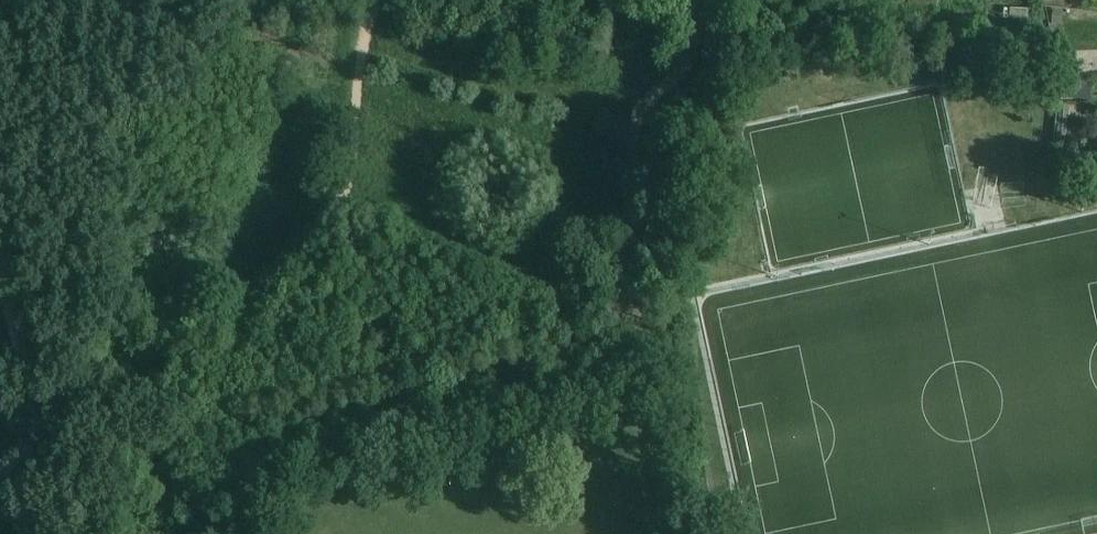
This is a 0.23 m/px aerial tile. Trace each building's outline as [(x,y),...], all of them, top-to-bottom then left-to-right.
[(1055,12),(1053,24),(1062,26),(1064,13),(1055,12)] [(1063,82),(1061,101),(1083,103),(1085,84),(1063,82)]
